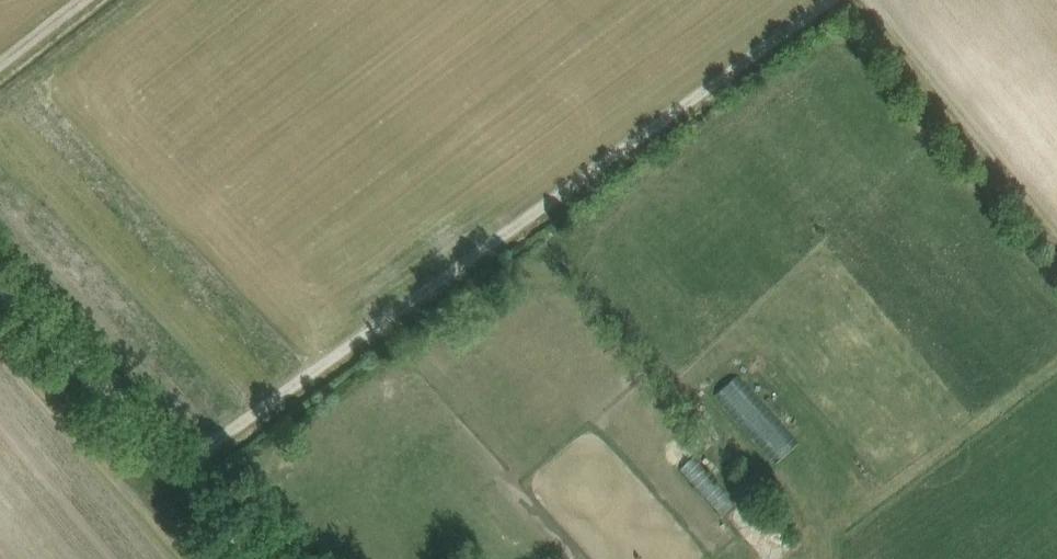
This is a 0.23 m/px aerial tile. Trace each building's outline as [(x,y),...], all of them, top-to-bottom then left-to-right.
[(729,497),(730,488),(729,479),(728,476),(725,471),(723,468),(719,463),(715,460),(712,458),(710,457),(707,456),(701,454),(698,454),(695,453),(692,454),(689,454),(683,456),(678,458),(673,462),(670,463),(669,466),(666,468),(665,471),(663,474),(662,476),(661,482),(660,485),(660,491),(661,494),(663,503),(665,506),(666,508),(670,513),(675,517),(683,521),(689,523),(692,523),(698,523),(701,523),(707,521),(710,520),(715,517),(717,515),(719,513),(722,511),(725,506),(728,500),(729,497)]
